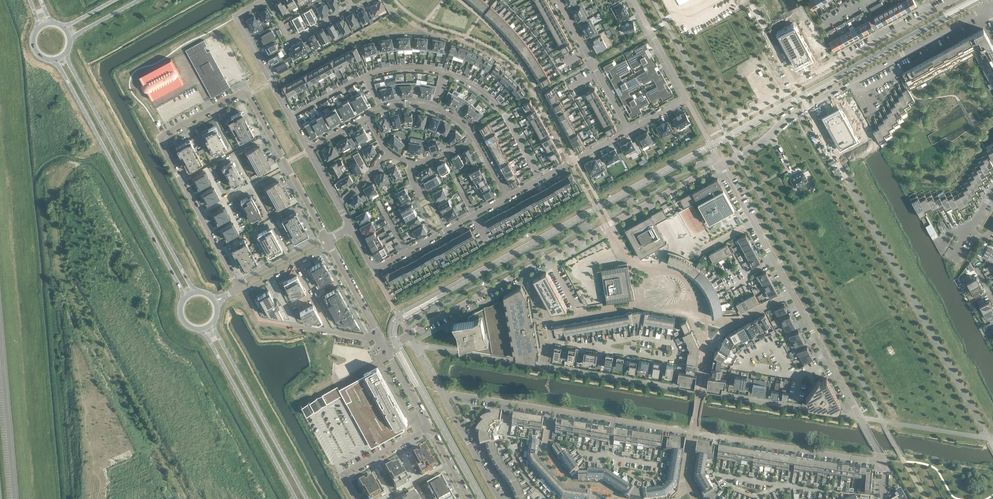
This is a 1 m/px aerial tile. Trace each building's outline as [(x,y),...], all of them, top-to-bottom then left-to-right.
[(288,1),(286,2),(290,9),(297,6),(294,0),(287,0),(288,1)] [(339,7),(335,0),(329,0),(328,0),(333,10),(339,7)] [(483,0),(479,0),(474,6),(478,9),(485,1),(483,0)] [(815,0),(809,0),(814,9),(819,6),(815,0)] [(907,11),(911,8),(907,0),(901,0),(902,2),(907,11)] [(280,1),(275,4),(275,5),(275,6),(277,9),(280,13),(284,11),(286,13),(289,12),(285,4),(282,5),(280,1)] [(374,4),(371,6),(372,10),(369,12),(372,17),(376,15),(375,13),(384,8),(380,1),(377,3),(376,3),(374,4)] [(478,9),(482,13),(489,5),(485,1),(478,9)] [(550,6),(548,2),(538,7),(541,11),(550,6)] [(575,16),(585,10),(581,2),(576,5),(577,8),(572,10),(575,16)] [(870,8),(871,11),(882,4),(881,2),(878,3),(870,8)] [(907,11),(902,2),(897,4),(902,13),(907,11)] [(323,5),(317,8),(322,17),(327,14),(326,11),(329,10),(326,4),(323,5)] [(611,8),(612,10),(614,14),(618,12),(620,18),(621,18),(628,14),(629,14),(628,13),(627,10),(626,7),(625,8),(624,5),(623,4),(619,7),(617,4),(611,8)] [(902,13),(897,4),(892,7),(897,16),(902,13)] [(491,6),(484,14),(488,18),(495,10),(491,6)] [(541,11),(543,16),(552,11),(550,6),(541,11)] [(316,21),(316,20),(318,19),(311,7),(301,13),(304,18),(305,17),(309,24),(310,23),(310,24),(316,21)] [(897,16),(892,7),(888,9),(892,18),(897,16)] [(267,8),(263,11),(260,13),(262,17),(259,18),(262,24),(270,20),(269,19),(272,17),(267,8)] [(360,11),(357,13),(363,22),(369,19),(367,14),(368,14),(366,10),(365,11),(366,11),(365,11),(364,9),(363,9),(360,11)] [(892,18),(888,9),(883,12),(888,21),(892,18)] [(499,13),(495,10),(488,18),(491,21),(499,13)] [(588,15),(585,10),(575,16),(578,21),(588,15)] [(555,15),(552,11),(543,16),(546,20),(555,15)] [(888,21),(883,12),(878,15),(883,23),(888,21)] [(352,13),(347,16),(349,21),(348,21),(351,26),(352,25),(357,23),(358,24),(361,23),(358,17),(355,19),(352,13)] [(503,17),(499,13),(491,21),(495,25),(503,17)] [(304,27),(304,26),(306,25),(300,14),(298,15),(290,19),(292,24),(293,23),(297,30),(298,30),(304,27)] [(254,15),(246,19),(254,34),(264,29),(261,24),(259,25),(254,15)] [(557,20),(555,15),(546,20),(548,25),(557,20)] [(883,23),(878,15),(873,17),(878,26),(883,23)] [(506,21),(503,17),(495,25),(499,28),(506,21)] [(338,21),(337,21),(343,33),(349,30),(345,21),(344,21),(342,19),(341,19),(341,18),(337,20),(338,21)] [(594,26),(590,18),(584,21),(586,24),(581,26),(584,31),(594,26)] [(560,24),(557,20),(548,25),(551,29),(560,24)] [(864,23),(869,31),(874,29),(869,20),(864,23)] [(499,28),(502,32),(510,25),(506,21),(499,28)] [(622,24),(622,25),(624,32),(630,31),(630,32),(634,31),(633,30),(635,29),(633,21),(633,22),(628,23),(628,22),(625,23),(626,24),(622,25),(622,24)] [(869,31),(864,23),(859,25),(864,34),(869,31)] [(332,24),(327,27),(332,36),(333,38),(341,33),(338,28),(335,30),(332,24)] [(562,29),(560,24),(551,29),(553,34),(562,29)] [(514,28),(510,25),(502,32),(506,36),(514,28)] [(864,34),(859,25),(854,28),(859,37),(864,34)] [(594,26),(584,31),(587,37),(591,34),(593,37),(599,34),(594,26)] [(795,26),(780,34),(783,40),(782,40),(785,46),(786,45),(788,49),(788,50),(793,60),(794,59),(797,65),(812,57),(809,51),(810,51),(804,40),(804,41),(801,37),(802,37),(799,31),(798,31),(795,26)] [(275,35),(272,30),(270,30),(269,28),(270,27),(260,33),(263,38),(262,39),(263,41),(264,43),(273,37),(275,36),(275,35)] [(320,31),(317,32),(319,36),(317,37),(319,40),(321,39),(322,42),(324,45),(328,42),(328,41),(332,39),(328,32),(325,33),(323,28),(319,30),(320,31)] [(517,32),(514,28),(506,36),(509,39),(517,32)] [(859,37),(854,28),(850,30),(854,39),(859,37)] [(565,33),(562,29),(553,34),(556,38),(565,33)] [(908,88),(911,95),(912,94),(910,90),(911,89),(911,90),(975,55),(992,45),(983,29),(902,73),(906,80),(905,81),(909,88),(908,88)] [(854,39),(850,30),(845,33),(850,42),(854,39)] [(521,37),(517,32),(509,39),(512,43),(521,37)] [(567,38),(565,33),(556,38),(558,43),(567,38)] [(850,42),(845,33),(840,35),(845,44),(850,42)] [(308,38),(311,43),(308,44),(310,47),(312,45),(313,48),(319,44),(314,34),(310,36),(311,37),(308,38)] [(845,44),(840,35),(835,38),(840,47),(845,44)] [(595,43),(593,44),(597,52),(607,46),(601,36),(593,40),(595,43)] [(403,37),(397,37),(398,43),(395,43),(396,49),(396,50),(404,50),(403,37)] [(403,37),(404,50),(412,49),(412,42),(410,42),(410,37),(403,37)] [(412,42),(412,49),(420,50),(421,37),(415,37),(415,43),(412,42)] [(421,37),(420,50),(429,50),(430,44),(427,43),(428,38),(421,37)] [(524,41),(521,37),(512,43),(516,47),(524,41)] [(392,44),(391,38),(385,39),(387,50),(396,49),(395,43),(392,44)] [(560,47),(570,42),(567,38),(558,43),(560,47)] [(840,47),(835,38),(830,41),(835,50),(840,47)] [(380,46),(378,46),(379,52),(387,50),(385,39),(379,40),(380,46)] [(430,44),(429,50),(437,52),(439,40),(433,39),(432,44),(430,44)] [(204,40),(185,50),(211,97),(212,97),(227,88),(230,87),(209,50),(207,52),(204,47),(207,45),(204,40)] [(297,43),(296,44),(301,54),(302,53),(302,54),(306,52),(305,51),(307,50),(308,51),(311,50),(307,43),(304,45),(302,40),(300,41),(297,43)] [(439,40),(437,52),(445,53),(447,47),(444,46),(445,41),(439,40)] [(516,47),(519,51),(527,45),(524,41),(516,47)] [(275,42),(265,47),(268,53),(278,48),(275,42)] [(380,53),(379,52),(378,46),(375,47),(374,42),(368,43),(371,55),(380,53)] [(570,43),(570,42),(560,47),(563,52),(572,47),(570,43)] [(371,55),(368,43),(362,45),(364,51),(361,51),(364,58),(371,55)] [(627,59),(630,64),(647,54),(645,50),(648,48),(645,43),(635,49),(637,53),(627,59)] [(291,46),(289,47),(292,53),(290,54),(293,60),(296,59),(295,57),(297,56),(300,55),(300,54),(301,54),(296,44),(295,44),(291,46)] [(457,45),(451,44),(448,54),(454,55),(457,45)] [(462,47),(457,45),(454,55),(459,57),(462,47)] [(530,49),(527,45),(519,51),(522,56),(530,49)] [(992,45),(975,55),(992,89),(992,47),(992,45)] [(468,49),(462,47),(459,57),(464,59),(468,49)] [(356,48),(350,50),(355,59),(356,62),(361,60),(356,48)] [(570,48),(564,52),(566,56),(573,52),(570,48)] [(473,52),(468,49),(464,59),(468,61),(473,52)] [(534,54),(530,49),(522,56),(525,60),(534,54)] [(350,50),(345,53),(349,62),(355,59),(350,50)] [(557,60),(561,56),(563,54),(561,51),(554,57),(557,60)] [(270,63),(274,61),(276,63),(283,59),(281,57),(280,57),(278,52),(267,58),(270,63)] [(478,54),(473,52),(468,61),(473,64),(478,54)] [(345,53),(339,56),(344,65),(349,62),(345,53)] [(483,57),(478,54),(473,64),(478,66),(483,57)] [(537,58),(534,54),(525,60),(528,64),(537,58)] [(644,67),(646,66),(655,61),(652,56),(649,58),(647,54),(630,64),(632,68),(642,63),(644,67)] [(289,56),(274,64),(276,67),(274,68),(277,73),(288,67),(285,62),(291,59),(289,56)] [(339,56),(334,59),(339,68),(340,70),(345,67),(344,65),(339,56)] [(488,60),(483,57),(478,66),(483,69),(488,60)] [(151,99),(183,81),(178,72),(178,71),(178,70),(177,70),(177,69),(176,68),(171,58),(138,76),(140,80),(141,81),(141,82),(141,83),(141,84),(141,85),(141,86),(141,87),(141,88),(142,89),(143,90),(143,91),(144,91),(145,91),(146,92),(147,93),(148,94),(148,95),(151,99)] [(539,62),(537,58),(528,64),(531,68),(539,62)] [(334,59),(329,62),(333,70),(339,68),(334,59)] [(493,63),(488,60),(483,69),(487,72),(493,63)] [(611,74),(628,65),(626,60),(614,66),(612,61),(603,66),(606,71),(609,70),(611,74)] [(648,70),(636,76),(638,81),(641,79),(656,71),(655,67),(657,66),(655,61),(646,66),(648,70)] [(329,62),(323,64),(329,75),(331,79),(336,76),(333,70),(329,62)] [(542,67),(539,62),(531,68),(533,72),(542,67)] [(323,64),(318,67),(324,78),(329,75),(323,64)] [(501,68),(496,65),(490,73),(494,77),(501,68)] [(619,75),(629,70),(627,66),(628,65),(611,74),(613,78),(610,79),(613,84),(621,79),(619,75)] [(318,67),(313,70),(319,81),(319,82),(324,79),(324,78),(318,67)] [(545,71),(542,67),(533,72),(536,77),(545,71)] [(505,72),(501,68),(494,77),(498,80),(505,72)] [(313,70),(308,73),(312,82),(314,84),(319,81),(313,70)] [(547,76),(545,71),(536,77),(538,81),(548,76),(548,75),(547,76)] [(643,84),(653,78),(655,82),(664,77),(661,73),(658,74),(656,71),(641,79),(643,84)] [(509,75),(505,72),(498,80),(502,83),(509,75)] [(308,73),(302,76),(307,85),(312,82),(308,73)] [(514,79),(509,75),(502,83),(506,87),(514,79)] [(302,76),(297,79),(303,90),(308,87),(307,85),(302,76)] [(551,81),(548,76),(538,81),(539,82),(539,81),(542,86),(551,81)] [(625,82),(625,81),(623,82),(621,79),(613,84),(615,89),(618,87),(620,91),(637,81),(635,77),(625,82)] [(657,86),(646,92),(648,97),(665,87),(664,84),(666,82),(664,77),(655,82),(657,86)] [(297,79),(292,82),(298,93),(303,90),(297,79)] [(510,91),(518,84),(514,79),(506,87),(510,91)] [(628,92),(641,85),(638,81),(637,81),(620,91),(622,94),(619,96),(622,100),(631,96),(628,92)] [(292,82),(286,85),(291,94),(292,96),(298,93),(292,82)] [(389,98),(386,85),(386,84),(381,85),(380,82),(375,83),(378,94),(382,94),(383,99),(389,98)] [(416,89),(416,85),(416,82),(406,83),(407,95),(413,95),(413,90),(413,89),(416,89)] [(386,85),(389,98),(395,96),(393,91),(397,90),(396,83),(386,85)] [(407,95),(406,83),(396,83),(397,90),(400,90),(400,95),(407,95)] [(416,85),(416,89),(419,90),(418,95),(424,96),(426,84),(421,83),(420,85),(416,85)] [(426,84),(424,96),(430,97),(431,92),(435,92),(436,86),(426,84)] [(513,95),(522,88),(518,84),(510,91),(513,95)] [(286,85),(281,87),(286,96),(291,94),(286,85)] [(545,92),(548,97),(557,92),(555,87),(545,92)] [(663,101),(666,99),(673,95),(671,90),(668,92),(665,87),(648,97),(651,102),(661,97),(663,101)] [(525,93),(522,88),(513,95),(517,99),(525,93)] [(594,88),(585,93),(588,98),(597,93),(594,88)] [(908,88),(907,88),(906,89),(902,91),(903,94),(909,104),(915,101),(911,95),(908,88)] [(452,106),(457,96),(448,91),(446,96),(449,98),(447,103),(452,106)] [(547,97),(549,102),(560,96),(557,92),(548,97),(547,97)] [(600,97),(597,93),(588,98),(588,99),(588,98),(591,102),(600,97)] [(634,99),(632,95),(631,96),(622,100),(624,105),(627,104),(629,107),(646,98),(646,97),(645,98),(642,94),(634,99)] [(900,99),(905,110),(906,110),(911,107),(909,104),(903,94),(902,94),(898,97),(900,99)] [(368,106),(367,104),(368,103),(364,95),(362,95),(356,97),(363,109),(368,106)] [(463,106),(467,100),(458,95),(457,96),(452,106),(457,109),(460,104),(463,106)] [(560,96),(549,102),(552,106),(561,101),(558,97),(560,96)] [(358,112),(363,109),(356,97),(351,100),(352,101),(350,102),(355,110),(356,110),(358,112)] [(602,102),(600,97),(591,102),(593,107),(602,102)] [(631,118),(639,114),(642,112),(640,108),(649,103),(646,98),(629,107),(631,112),(629,113),(631,118)] [(896,105),(902,115),(907,112),(906,110),(905,110),(900,99),(898,100),(894,102),(896,105)] [(466,108),(462,112),(467,116),(475,107),(467,100),(463,106),(466,108)] [(530,100),(522,104),(520,105),(523,110),(533,105),(532,105),(530,100)] [(561,101),(552,106),(554,111),(563,106),(565,105),(562,101),(561,101)] [(343,105),(344,105),(350,116),(355,113),(354,111),(355,110),(350,102),(349,103),(349,102),(343,105)] [(605,106),(602,102),(593,107),(596,111),(605,106)] [(350,116),(344,105),(343,105),(338,107),(339,108),(337,109),(342,118),(343,117),(344,119),(350,116)] [(536,109),(533,105),(523,110),(525,115),(536,109)] [(892,110),(898,121),(903,118),(902,115),(896,105),(894,105),(891,108),(892,110)] [(554,111),(557,115),(564,111),(566,110),(563,106),(554,111)] [(607,111),(605,106),(596,111),(598,116),(607,111)] [(471,120),(475,116),(478,118),(483,114),(475,107),(467,116),(471,120)] [(840,108),(825,117),(828,122),(827,123),(833,133),(834,132),(836,136),(835,137),(838,142),(839,142),(842,147),(857,139),(854,133),(855,133),(852,128),(851,128),(849,124),(850,124),(844,113),(843,114),(840,108)] [(342,118),(337,109),(336,110),(335,109),(330,112),(331,113),(336,123),(342,120),(340,118),(342,118)] [(538,114),(536,109),(525,115),(528,119),(538,114)] [(888,116),(894,126),(899,123),(898,121),(892,110),(891,111),(887,113),(888,116)] [(231,116),(226,119),(227,119),(225,120),(227,123),(228,122),(231,127),(229,127),(231,131),(233,130),(235,134),(237,138),(236,139),(238,142),(239,142),(245,139),(251,135),(254,134),(249,126),(245,119),(242,113),(241,111),(231,116)] [(557,115),(559,119),(566,116),(566,115),(564,111),(557,115)] [(610,115),(607,111),(598,116),(600,120),(610,115)] [(336,123),(331,113),(330,112),(325,115),(324,116),(329,125),(330,124),(331,126),(336,123)] [(677,116),(673,119),(678,127),(679,127),(680,129),(685,126),(684,124),(690,121),(685,112),(681,114),(680,114),(679,114),(680,114),(678,115),(677,115),(678,115),(677,116)] [(392,116),(389,117),(391,123),(393,123),(394,127),(395,127),(396,128),(399,127),(399,126),(401,125),(398,114),(396,114),(396,113),(392,114),(392,115),(391,115),(392,116)] [(412,119),(413,119),(412,113),(412,114),(409,114),(409,113),(404,113),(405,117),(403,117),(403,120),(405,120),(405,123),(412,123),(412,119)] [(426,115),(423,114),(417,114),(416,119),(418,119),(418,121),(417,126),(423,127),(424,122),(425,122),(426,115)] [(540,118),(538,114),(528,119),(530,124),(540,118)] [(559,119),(562,124),(569,120),(571,119),(568,115),(566,115),(566,116),(559,119)] [(612,120),(610,115),(600,120),(603,125),(612,120)] [(329,125),(324,116),(323,117),(322,116),(317,119),(317,120),(323,130),(328,128),(327,126),(329,125)] [(884,121),(890,132),(896,129),(894,126),(888,116),(887,117),(883,119),(884,121)] [(439,119),(433,117),(431,121),(430,121),(428,125),(429,126),(429,127),(435,129),(436,128),(438,129),(441,123),(438,122),(439,120),(439,119)] [(380,127),(381,127),(382,131),(389,128),(385,118),(383,119),(382,119),(378,121),(379,124),(378,125),(379,126),(380,127)] [(543,123),(540,118),(530,124),(533,128),(543,123)] [(323,130),(317,120),(317,119),(312,122),(312,123),(311,123),(316,132),(317,131),(318,133),(323,130)] [(562,124),(564,128),(571,125),(571,124),(569,120),(562,124)] [(614,124),(612,120),(603,125),(605,129),(614,124)] [(657,127),(662,136),(672,130),(668,121),(664,123),(663,122),(660,124),(661,125),(657,127)] [(890,132),(884,121),(883,122),(878,125),(879,127),(885,138),(892,134),(890,132)] [(445,135),(448,137),(451,133),(448,131),(451,126),(445,122),(440,131),(446,134),(445,135)] [(482,133),(492,127),(489,122),(480,128),(482,132),(482,133)] [(316,132),(311,123),(305,125),(306,126),(303,128),(308,136),(310,135),(311,137),(317,134),(316,132)] [(545,127),(543,123),(533,128),(535,133),(545,127)] [(564,128),(567,133),(574,129),(576,128),(573,123),(571,124),(571,125),(564,128)] [(615,125),(614,124),(605,129),(608,134),(617,129),(614,125),(615,125)] [(226,147),(214,125),(201,132),(213,154),(226,147)] [(495,132),(492,127),(482,133),(485,138),(493,133),(495,132)] [(548,132),(545,127),(535,133),(538,137),(539,136),(548,132)] [(885,138),(879,127),(878,128),(873,131),(880,144),(887,140),(885,138)] [(354,134),(358,142),(362,139),(363,141),(368,139),(367,137),(368,136),(364,129),(363,128),(363,129),(354,134)] [(567,133),(569,137),(576,134),(576,133),(574,129),(567,133)] [(448,141),(451,143),(453,141),(456,138),(458,139),(461,135),(456,131),(448,141)] [(647,132),(647,131),(637,137),(636,137),(637,137),(642,147),(652,141),(653,143),(657,141),(653,134),(649,136),(647,132)] [(495,132),(493,133),(485,138),(488,143),(496,139),(498,138),(495,132)] [(550,136),(548,132),(539,136),(542,141),(550,136)] [(569,137),(572,142),(580,137),(580,138),(582,137),(579,132),(576,133),(576,134),(569,137)] [(398,150),(404,143),(400,140),(401,139),(399,137),(398,138),(394,135),(389,141),(398,150)] [(553,141),(550,136),(542,141),(544,145),(553,141)] [(342,138),(338,141),(339,142),(338,142),(342,149),(344,152),(350,149),(349,146),(351,145),(352,147),(355,145),(351,137),(348,139),(347,137),(347,138),(346,138),(345,139),(345,138),(345,139),(343,140),(342,138)] [(410,137),(408,150),(412,151),(412,152),(416,153),(416,152),(420,152),(420,150),(424,151),(424,145),(421,144),(422,139),(410,137)] [(428,145),(426,146),(427,149),(430,149),(431,151),(430,151),(431,152),(434,150),(434,151),(434,150),(435,150),(436,150),(439,149),(439,148),(436,140),(435,137),(427,140),(428,143),(428,145)] [(572,142),(574,146),(582,142),(580,138),(580,137),(572,142)] [(185,142),(176,147),(177,149),(180,155),(184,162),(188,170),(190,169),(197,166),(197,165),(202,162),(203,161),(202,158),(200,159),(198,154),(198,155),(196,151),(197,150),(195,147),(194,148),(194,147),(192,143),(193,142),(191,139),(190,140),(190,139),(185,142)] [(499,144),(496,139),(488,143),(490,148),(499,144)] [(620,146),(624,153),(635,147),(638,153),(641,152),(636,143),(634,145),(631,140),(620,146)] [(553,141),(544,145),(543,146),(545,151),(547,150),(555,145),(553,141)] [(585,147),(582,142),(574,146),(574,147),(575,146),(577,151),(585,147)] [(499,144),(490,148),(493,153),(500,149),(502,148),(499,143),(499,144)] [(259,145),(245,153),(256,174),(271,166),(259,145)] [(327,150),(324,152),(328,159),(338,154),(337,153),(340,152),(337,145),(334,147),(334,146),(331,148),(330,147),(326,149),(327,150)] [(375,154),(374,152),(376,151),(372,145),(364,150),(367,156),(371,154),(372,155),(375,154)] [(558,149),(555,145),(547,150),(549,154),(558,149)] [(469,148),(463,151),(469,163),(473,161),(474,163),(476,161),(469,148)] [(502,148),(500,149),(493,153),(495,157),(502,153),(503,154),(504,153),(502,148)] [(560,154),(558,149),(549,154),(552,159),(560,154)] [(603,155),(602,156),(603,156),(607,163),(619,157),(620,159),(623,157),(620,151),(617,153),(615,149),(614,149),(610,151),(607,153),(603,155)] [(364,163),(358,152),(353,155),(356,161),(350,165),(356,175),(359,173),(359,174),(362,172),(359,165),(363,162),(364,163)] [(495,157),(498,162),(505,158),(503,154),(502,153),(495,157)] [(453,165),(455,164),(457,167),(463,164),(458,154),(452,158),(450,160),(453,165)] [(560,154),(552,159),(554,164),(562,159),(560,154)] [(990,172),(989,169),(992,167),(992,166),(986,154),(981,156),(990,172)] [(978,162),(987,177),(986,175),(990,172),(981,156),(983,159),(978,162)] [(505,158),(498,162),(500,166),(509,162),(507,157),(505,158)] [(588,162),(584,164),(586,168),(587,168),(592,177),(593,176),(594,180),(604,175),(602,171),(606,169),(600,158),(596,160),(595,159),(592,161),(592,160),(588,162)] [(333,172),(336,176),(339,175),(340,174),(339,174),(342,173),(340,168),(340,167),(344,165),(341,160),(337,162),(330,166),(332,168),(331,169),(333,172)] [(229,163),(222,167),(233,187),(240,182),(243,181),(232,161),(229,163)] [(445,162),(437,166),(442,175),(450,170),(445,162)] [(511,167),(509,162),(500,166),(503,172),(512,167),(511,167)] [(975,167),(983,183),(984,182),(982,180),(987,177),(978,162),(979,164),(975,167)] [(394,166),(392,163),(387,165),(389,169),(388,169),(395,182),(402,177),(396,165),(394,166)] [(425,169),(422,170),(422,171),(419,173),(418,173),(419,173),(421,178),(422,178),(432,172),(432,173),(436,171),(433,166),(430,168),(430,167),(429,167),(426,169),(426,168),(425,169),(425,168),(425,169)] [(503,172),(506,177),(514,172),(515,172),(516,171),(513,166),(511,167),(512,167),(503,172)] [(479,167),(469,173),(472,177),(482,172),(479,167)] [(972,172),(980,188),(979,185),(983,183),(975,167),(976,170),(972,172)] [(205,171),(192,178),(198,188),(211,181),(205,171)] [(482,172),(472,177),(472,178),(474,182),(475,182),(485,177),(482,172)] [(517,177),(515,172),(514,172),(506,177),(509,182),(517,177)] [(803,172),(790,179),(795,187),(808,180),(803,172)] [(968,177),(977,193),(976,190),(980,188),(972,172),(971,172),(973,175),(968,177)] [(381,173),(378,175),(378,176),(375,177),(376,178),(375,179),(377,182),(378,182),(379,185),(386,181),(387,184),(389,183),(388,180),(384,173),(381,174),(381,173)] [(573,176),(571,173),(566,176),(571,184),(576,182),(574,178),(573,176)] [(338,182),(335,183),(337,189),(340,187),(341,188),(353,181),(349,175),(337,181),(338,182)] [(437,176),(424,183),(428,189),(440,182),(437,176)] [(517,177),(509,182),(512,187),(522,181),(519,176),(517,177)] [(571,184),(566,176),(562,179),(566,187),(571,184)] [(487,181),(485,177),(475,182),(478,187),(479,186),(487,181)] [(977,193),(968,177),(969,180),(965,182),(974,198),(972,195),(977,193)] [(722,187),(718,178),(692,192),(697,201),(722,187)] [(557,182),(561,189),(566,187),(562,179),(557,182)] [(290,201),(278,180),(264,188),(276,209),(290,201)] [(487,181),(479,186),(482,190),(490,186),(487,181)] [(552,184),(557,193),(557,192),(561,189),(557,182),(552,184)] [(962,188),(970,203),(969,201),(974,198),(965,182),(965,183),(966,185),(962,188)] [(378,192),(373,184),(373,183),(372,184),(365,188),(364,188),(364,189),(369,197),(378,192)] [(557,193),(552,184),(553,185),(548,188),(552,195),(557,193)] [(492,189),(490,187),(490,186),(490,187),(481,191),(483,194),(481,195),(483,200),(485,199),(486,200),(494,195),(495,195),(494,194),(493,192),(492,189)] [(214,187),(201,194),(207,204),(219,197),(214,187)] [(734,209),(722,187),(697,201),(709,223),(734,209)] [(396,194),(401,203),(402,204),(402,203),(404,206),(409,203),(408,200),(410,199),(411,199),(410,198),(408,195),(409,195),(407,192),(405,189),(405,188),(404,188),(404,189),(396,193),(396,194)] [(443,188),(432,194),(434,197),(434,198),(435,200),(436,200),(439,198),(441,201),(445,198),(447,197),(445,195),(446,195),(443,188)] [(543,190),(548,198),(552,195),(548,188),(543,190)] [(965,206),(970,203),(962,188),(961,188),(963,190),(958,193),(965,206)] [(539,193),(543,201),(548,198),(543,190),(539,193)] [(697,201),(692,192),(680,199),(684,208),(697,201)] [(533,195),(538,203),(543,201),(539,193),(534,195),(534,194),(533,195)] [(960,209),(951,193),(946,196),(945,194),(944,194),(953,209),(958,207),(960,209)] [(951,193),(960,209),(965,206),(958,193),(953,196),(951,193)] [(358,195),(351,202),(355,206),(362,199),(364,201),(366,199),(363,194),(361,197),(358,195)] [(933,210),(924,194),(918,198),(917,195),(925,211),(931,208),(933,210)] [(939,210),(940,210),(931,194),(926,197),(924,194),(933,210),(938,207),(939,210)] [(946,210),(938,194),(933,197),(931,194),(940,210),(945,207),(946,210)] [(953,209),(944,194),(939,196),(938,194),(946,210),(951,207),(953,210),(953,209)] [(251,195),(240,201),(251,220),(262,215),(251,195)] [(459,195),(451,199),(455,206),(462,202),(459,195)] [(538,203),(533,195),(529,197),(533,205),(538,203)] [(925,211),(917,195),(916,195),(910,199),(920,217),(927,214),(925,211)] [(524,200),(528,208),(533,205),(529,197),(524,200)] [(438,202),(440,205),(439,205),(442,211),(452,206),(448,200),(447,201),(445,198),(441,201),(438,202)] [(519,202),(524,211),(524,210),(528,208),(524,200),(519,202)] [(524,211),(519,202),(519,203),(515,206),(519,214),(524,211)] [(408,204),(400,208),(404,215),(414,209),(411,204),(409,206),(408,204)] [(675,213),(670,204),(624,230),(628,236),(640,257),(659,246),(666,242),(666,241),(665,242),(655,224),(675,213)] [(224,206),(211,213),(217,223),(230,216),(224,206)] [(510,208),(514,216),(519,214),(515,206),(510,208)] [(453,208),(444,213),(443,214),(445,216),(446,216),(448,220),(457,215),(453,208)] [(505,210),(510,219),(514,216),(510,208),(506,211),(505,210)] [(414,209),(404,215),(406,219),(417,214),(414,209)] [(510,219),(505,210),(500,213),(505,221),(509,218),(510,219)] [(294,242),(299,240),(308,235),(307,233),(307,232),(304,226),(304,227),(300,220),(300,219),(296,211),(294,213),(294,212),(287,216),(281,219),(281,220),(280,220),(282,224),(283,223),(286,227),(288,231),(287,232),(288,235),(290,235),(292,239),(291,239),(293,243),(294,242)] [(359,220),(360,222),(362,222),(363,224),(370,221),(368,218),(369,217),(366,211),(356,216),(358,220),(359,220)] [(495,215),(500,223),(505,221),(500,213),(495,215)] [(417,215),(407,220),(411,229),(417,226),(415,223),(420,221),(419,219),(419,218),(417,215)] [(495,215),(491,218),(495,226),(500,223),(495,215)] [(490,228),(495,226),(491,218),(486,221),(490,228)] [(374,220),(361,227),(363,231),(365,230),(367,234),(381,226),(379,223),(377,225),(374,220)] [(233,222),(220,229),(226,239),(239,232),(233,222)] [(692,232),(692,231),(689,233),(692,239),(706,233),(702,224),(695,227),(697,230),(692,232)] [(423,225),(413,231),(417,238),(427,232),(423,225)] [(257,234),(269,256),(282,249),(270,227),(257,234)] [(465,232),(469,240),(474,237),(470,229),(465,232)] [(374,231),(366,236),(368,240),(377,236),(374,231)] [(465,242),(469,240),(465,232),(460,234),(465,242)] [(456,237),(460,245),(465,242),(460,234),(456,237)] [(741,244),(749,240),(746,234),(737,239),(740,245),(741,244)] [(377,236),(368,240),(371,245),(380,240),(378,235),(377,236)] [(451,240),(456,248),(455,247),(460,245),(456,237),(451,240)] [(240,242),(230,247),(232,251),(234,254),(234,255),(235,255),(237,259),(238,262),(241,266),(242,270),(243,270),(245,269),(251,265),(257,262),(258,261),(256,258),(255,259),(252,254),(250,250),(251,250),(250,247),(249,247),(248,247),(249,247),(246,242),(247,242),(246,239),(244,239),(240,241),(240,242)] [(380,240),(371,245),(373,250),(383,245),(380,240)] [(447,243),(451,251),(456,248),(451,240),(447,243)] [(741,244),(743,249),(751,245),(749,240),(741,244)] [(442,246),(446,253),(451,251),(447,243),(442,246)] [(722,247),(727,255),(732,253),(730,250),(728,247),(727,244),(722,247)] [(751,245),(743,249),(746,254),(754,250),(751,245)] [(987,257),(992,249),(987,245),(982,254),(987,257)] [(385,246),(374,252),(378,258),(389,252),(387,253),(384,247),(386,246),(385,246)] [(437,247),(441,256),(446,253),(442,246),(437,248),(437,247)] [(441,256),(437,247),(432,250),(436,258),(441,255),(441,256)] [(727,255),(722,247),(718,249),(722,258),(727,255)] [(722,258),(718,249),(713,252),(718,260),(720,264),(724,261),(722,258)] [(427,253),(432,260),(436,258),(432,250),(427,253)] [(754,250),(746,254),(749,259),(749,260),(757,255),(754,250)] [(694,276),(700,269),(701,270),(705,265),(699,261),(697,264),(692,261),(687,258),(681,255),(676,253),(670,252),(668,251),(666,259),(668,259),(667,262),(672,264),(677,265),(682,267),(686,270),(690,273),(694,276)] [(718,260),(713,252),(709,254),(713,263),(718,260)] [(422,255),(427,264),(427,263),(432,260),(427,253),(422,255)] [(427,264),(422,255),(423,256),(418,259),(422,266),(427,264)] [(760,261),(757,255),(749,260),(749,259),(747,260),(752,268),(759,265),(758,262),(760,261)] [(413,261),(418,269),(422,266),(418,259),(413,261)] [(308,269),(317,285),(332,277),(328,271),(328,270),(327,268),(326,267),(323,261),(308,269)] [(409,264),(413,272),(418,269),(413,261),(409,264)] [(633,298),(627,263),(618,265),(618,266),(597,269),(597,270),(598,270),(603,303),(602,303),(633,298)] [(404,266),(408,274),(413,272),(409,264),(404,266),(404,265),(404,266)] [(408,274),(404,266),(399,268),(403,276),(408,274)] [(394,271),(398,279),(403,276),(399,268),(394,271)] [(701,270),(700,269),(694,276),(698,280),(705,273),(701,270)] [(758,275),(755,277),(758,282),(761,281),(769,276),(766,271),(764,272),(762,269),(756,272),(758,275)] [(389,272),(394,281),(398,279),(394,271),(389,273),(389,272)] [(394,281),(389,272),(384,275),(386,278),(387,281),(389,284),(394,281)] [(546,272),(533,279),(551,312),(567,309),(546,272)] [(708,278),(705,273),(698,280),(701,284),(708,278)] [(305,290),(297,275),(283,282),(292,297),(297,294),(299,293),(305,290)] [(969,275),(964,278),(966,282),(964,283),(967,289),(970,288),(969,288),(979,282),(976,277),(972,279),(969,275)] [(769,276),(761,281),(763,286),(772,281),(769,276)] [(712,283),(708,278),(701,284),(704,288),(712,283)] [(763,286),(762,286),(765,291),(765,292),(774,287),(772,281),(763,286)] [(979,282),(969,288),(970,288),(975,298),(980,295),(977,290),(982,288),(979,282)] [(715,288),(712,283),(704,288),(707,292),(715,288)] [(484,306),(492,354),(504,356),(512,352),(513,352),(515,352),(516,358),(535,361),(536,360),(533,360),(534,355),(536,355),(538,348),(539,348),(538,343),(536,343),(535,338),(537,338),(536,333),(534,333),(533,328),(535,328),(534,323),(531,323),(530,318),(532,318),(531,313),(529,313),(528,308),(530,308),(529,303),(527,303),(526,298),(528,298),(528,297),(527,297),(523,291),(521,292),(519,288),(521,287),(521,286),(503,295),(504,301),(503,302),(499,300),(490,305),(484,306)] [(765,291),(764,292),(767,298),(769,296),(770,298),(774,296),(773,295),(777,292),(774,287),(765,292),(765,291)] [(323,296),(340,326),(360,329),(349,310),(350,309),(349,309),(348,307),(348,306),(347,306),(338,288),(323,296)] [(717,293),(715,288),(707,292),(709,297),(717,293)] [(579,289),(576,291),(584,304),(587,303),(583,294),(582,295),(579,289)] [(268,291),(257,297),(261,303),(262,303),(264,306),(263,306),(264,309),(265,309),(267,312),(266,312),(267,315),(283,318),(283,317),(284,317),(285,318),(289,319),(281,304),(280,304),(278,300),(276,300),(274,301),(268,291)] [(719,299),(717,293),(709,297),(710,301),(719,299)] [(759,302),(754,294),(749,296),(754,305),(759,302)] [(754,305),(749,296),(745,299),(750,307),(754,305)] [(984,303),(982,298),(977,301),(982,311),(992,306),(989,300),(984,303)] [(750,307),(745,299),(740,301),(745,310),(750,307)] [(745,310),(740,301),(736,304),(740,312),(745,310)] [(778,305),(773,307),(779,317),(785,314),(783,312),(787,310),(784,304),(779,307),(778,305)] [(305,309),(299,312),(305,321),(318,323),(322,321),(313,305),(307,308),(305,309)] [(469,321),(456,323),(457,331),(460,348),(460,349),(492,354),(484,306),(484,308),(468,316),(469,321)] [(990,314),(992,312),(992,308),(992,306),(982,311),(988,321),(992,318),(990,314)] [(758,318),(763,329),(770,325),(765,314),(758,318)] [(779,317),(777,318),(781,326),(783,325),(793,320),(790,314),(786,316),(785,314),(779,317)] [(763,329),(758,318),(753,320),(754,321),(753,321),(754,321),(754,322),(751,323),(751,322),(756,333),(763,329)] [(686,320),(681,322),(685,331),(690,329),(686,320)] [(793,320),(783,325),(787,333),(793,330),(792,327),(796,325),(793,320)] [(749,336),(756,333),(751,322),(743,326),(749,336)] [(743,326),(736,330),(742,340),(749,336),(743,326)] [(734,342),(741,338),(736,330),(727,335),(726,337),(734,342)] [(782,330),(777,333),(780,338),(785,335),(782,330)] [(787,333),(786,334),(790,342),(792,341),(801,336),(798,330),(795,332),(793,330),(787,333)] [(693,336),(691,331),(682,335),(685,340),(686,340),(685,340),(693,336)] [(696,341),(693,336),(685,340),(686,340),(687,344),(688,344),(696,341)] [(790,342),(789,342),(792,348),(794,346),(796,349),(802,346),(800,343),(804,341),(801,336),(792,341),(790,342)] [(734,342),(726,337),(722,343),(730,348),(734,342)] [(699,347),(696,341),(688,344),(687,344),(689,349),(699,347)] [(730,348),(722,343),(718,349),(729,356),(731,353),(728,351),(730,348)] [(554,346),(552,359),(559,360),(561,347),(554,346)] [(802,346),(796,349),(800,357),(810,351),(807,346),(803,348),(802,346)] [(569,349),(567,359),(574,360),(574,358),(577,359),(578,353),(575,352),(576,350),(569,349)] [(729,356),(718,349),(714,355),(721,360),(725,362),(729,356)] [(591,352),(584,351),(582,363),(589,364),(591,352)] [(810,351),(800,357),(804,365),(810,361),(809,359),(813,357),(810,351)] [(596,365),(597,353),(591,352),(589,364),(596,365)] [(602,358),(601,364),(604,365),(604,366),(611,367),(611,365),(612,365),(613,360),(612,359),(613,356),(606,355),(605,359),(602,358)] [(721,360),(714,355),(712,363),(712,367),(720,368),(721,361),(721,360)] [(617,356),(615,367),(622,368),(624,357),(617,356)] [(637,361),(630,360),(628,371),(635,372),(637,361)] [(649,362),(642,360),(640,371),(647,372),(649,362)] [(654,362),(652,374),(659,375),(661,363),(654,362)] [(663,373),(662,377),(665,378),(664,379),(671,380),(673,365),(667,364),(665,374),(663,373)] [(365,372),(364,373),(365,375),(345,387),(349,394),(376,445),(397,433),(395,429),(399,426),(404,423),(405,423),(408,422),(407,421),(405,417),(377,366),(369,370),(365,372)] [(712,367),(710,375),(720,376),(722,368),(720,368),(712,367)] [(686,373),(679,372),(677,380),(685,381),(686,378),(688,378),(689,374),(686,373)] [(694,374),(689,374),(688,378),(689,378),(687,386),(694,387),(696,375),(694,374)] [(716,378),(708,376),(706,389),(713,390),(714,382),(715,382),(716,378)] [(685,381),(677,380),(675,379),(675,384),(687,386),(689,378),(688,378),(686,378),(685,381)] [(726,379),(716,378),(715,382),(717,383),(717,386),(725,387),(726,379)] [(837,406),(838,405),(839,405),(840,404),(840,403),(840,402),(827,378),(820,382),(819,379),(806,397),(809,398),(807,405),(834,410),(835,410),(836,409),(837,409),(837,408),(837,407),(837,406)] [(760,380),(754,379),(752,391),(758,392),(760,380)] [(767,381),(760,380),(758,392),(765,393),(767,381)] [(714,382),(713,390),(726,392),(727,388),(725,387),(717,386),(717,383),(715,382),(714,382)] [(775,382),(774,390),(771,389),(770,397),(778,398),(780,382),(775,382)] [(323,394),(301,406),(306,414),(328,402),(323,394)] [(491,415),(496,429),(500,427),(502,413),(500,412),(499,412),(498,412),(497,411),(496,411),(494,411),(492,411),(491,412),(490,412),(491,415)] [(483,423),(483,422),(493,432),(496,429),(491,415),(490,415),(489,416),(488,416),(486,416),(485,417),(484,417),(482,418),(481,419),(480,420),(483,423)] [(479,433),(493,436),(493,432),(483,422),(483,423),(482,423),(481,424),(481,425),(479,426),(478,427),(477,428),(477,429),(476,431),(476,432),(479,433)] [(479,443),(480,445),(494,441),(493,436),(479,433),(479,434),(479,436),(479,437),(479,438),(479,439),(479,440),(479,442),(479,443)] [(665,442),(667,443),(675,444),(674,447),(677,448),(678,440),(666,438),(665,442)] [(686,441),(678,440),(677,448),(676,452),(682,453),(684,453),(686,441)] [(675,444),(667,443),(666,451),(672,452),(672,451),(676,452),(677,448),(674,447),(675,444)] [(705,444),(697,443),(695,455),(698,456),(703,456),(704,452),(705,444)] [(717,446),(705,444),(704,452),(707,453),(708,449),(714,450),(716,451),(717,446)] [(562,454),(557,446),(552,449),(558,457),(566,452),(565,451),(562,454)] [(436,468),(432,461),(429,455),(426,448),(420,451),(411,456),(422,475),(430,471),(436,468)] [(498,454),(497,448),(496,449),(487,452),(489,457),(498,454)] [(714,450),(708,449),(707,453),(704,452),(703,456),(707,457),(713,458),(714,450)] [(569,456),(566,452),(558,457),(559,460),(560,459),(562,461),(569,456)] [(498,454),(489,457),(492,463),(500,458),(498,454)] [(572,460),(569,456),(562,461),(563,463),(562,464),(564,466),(572,460)] [(539,461),(537,457),(527,459),(530,465),(539,461)] [(503,463),(500,458),(492,463),(495,468),(502,463),(503,463)] [(576,464),(573,459),(572,460),(564,466),(566,469),(566,468),(568,470),(576,464)] [(542,464),(539,461),(530,465),(529,465),(534,471),(535,471),(542,464)] [(386,470),(396,488),(401,485),(409,481),(399,462),(393,466),(386,470)] [(502,463),(495,468),(498,473),(505,467),(502,463)] [(544,467),(542,464),(535,471),(534,471),(534,472),(537,476),(538,475),(545,469),(543,467),(544,467)] [(579,469),(576,464),(568,470),(569,472),(568,472),(570,475),(579,469)] [(509,471),(505,467),(498,473),(502,477),(509,471)] [(546,471),(545,469),(538,475),(542,479),(549,472),(547,470),(546,471)] [(513,475),(509,470),(509,471),(502,477),(505,481),(513,475)] [(588,471),(588,474),(578,474),(578,480),(588,480),(588,471)] [(612,475),(606,471),(603,481),(607,483),(612,475)] [(551,474),(549,472),(542,479),(545,483),(546,483),(552,477),(550,475),(551,474)] [(617,477),(613,474),(612,475),(607,483),(609,485),(610,484),(612,485),(617,478),(617,477)] [(517,480),(513,475),(505,481),(508,485),(517,480)] [(360,484),(364,491),(365,494),(367,497),(368,498),(379,498),(385,496),(374,476),(367,480),(360,484)] [(554,479),(552,477),(546,483),(545,483),(548,488),(556,480),(554,478),(554,479)] [(706,480),(704,477),(694,479),(697,485),(706,480)] [(427,486),(435,498),(453,498),(452,497),(449,492),(449,491),(448,490),(442,478),(427,486)] [(621,481),(617,478),(612,485),(614,487),(613,488),(616,489),(621,481)] [(677,480),(668,478),(667,482),(676,487),(677,480)] [(520,485),(517,480),(508,485),(511,489),(520,485)] [(559,482),(556,480),(548,488),(552,492),(553,491),(559,485),(558,483),(559,482)] [(627,483),(622,480),(621,481),(616,489),(618,491),(619,490),(621,491),(626,484),(627,483)] [(708,485),(706,480),(697,485),(699,488),(700,487),(701,489),(708,485)] [(676,487),(667,482),(664,485),(671,492),(676,487)] [(630,487),(626,484),(621,491),(623,493),(622,493),(625,495),(624,496),(630,487)] [(522,490),(520,485),(511,489),(513,494),(522,490)] [(561,486),(559,485),(553,491),(557,495),(564,488),(562,486),(561,486)] [(671,492),(664,485),(661,488),(666,497),(671,492)] [(711,489),(708,485),(701,489),(702,491),(701,492),(703,494),(701,495),(702,495),(711,489)] [(634,490),(630,487),(624,496),(629,498),(634,490)] [(564,488),(557,495),(561,498),(562,498),(566,491),(564,488)] [(666,497),(661,488),(657,489),(659,498),(666,497)] [(711,489),(702,495),(704,498),(705,498),(714,494),(711,489)] [(896,498),(906,498),(900,489),(898,490),(898,489),(897,490),(895,492),(896,494),(894,495),(896,498)] [(524,496),(522,490),(513,494),(515,498),(524,496)] [(634,490),(629,498),(631,498),(636,498),(638,490),(634,490)] [(566,491),(562,498),(569,498),(570,491),(566,491)]
